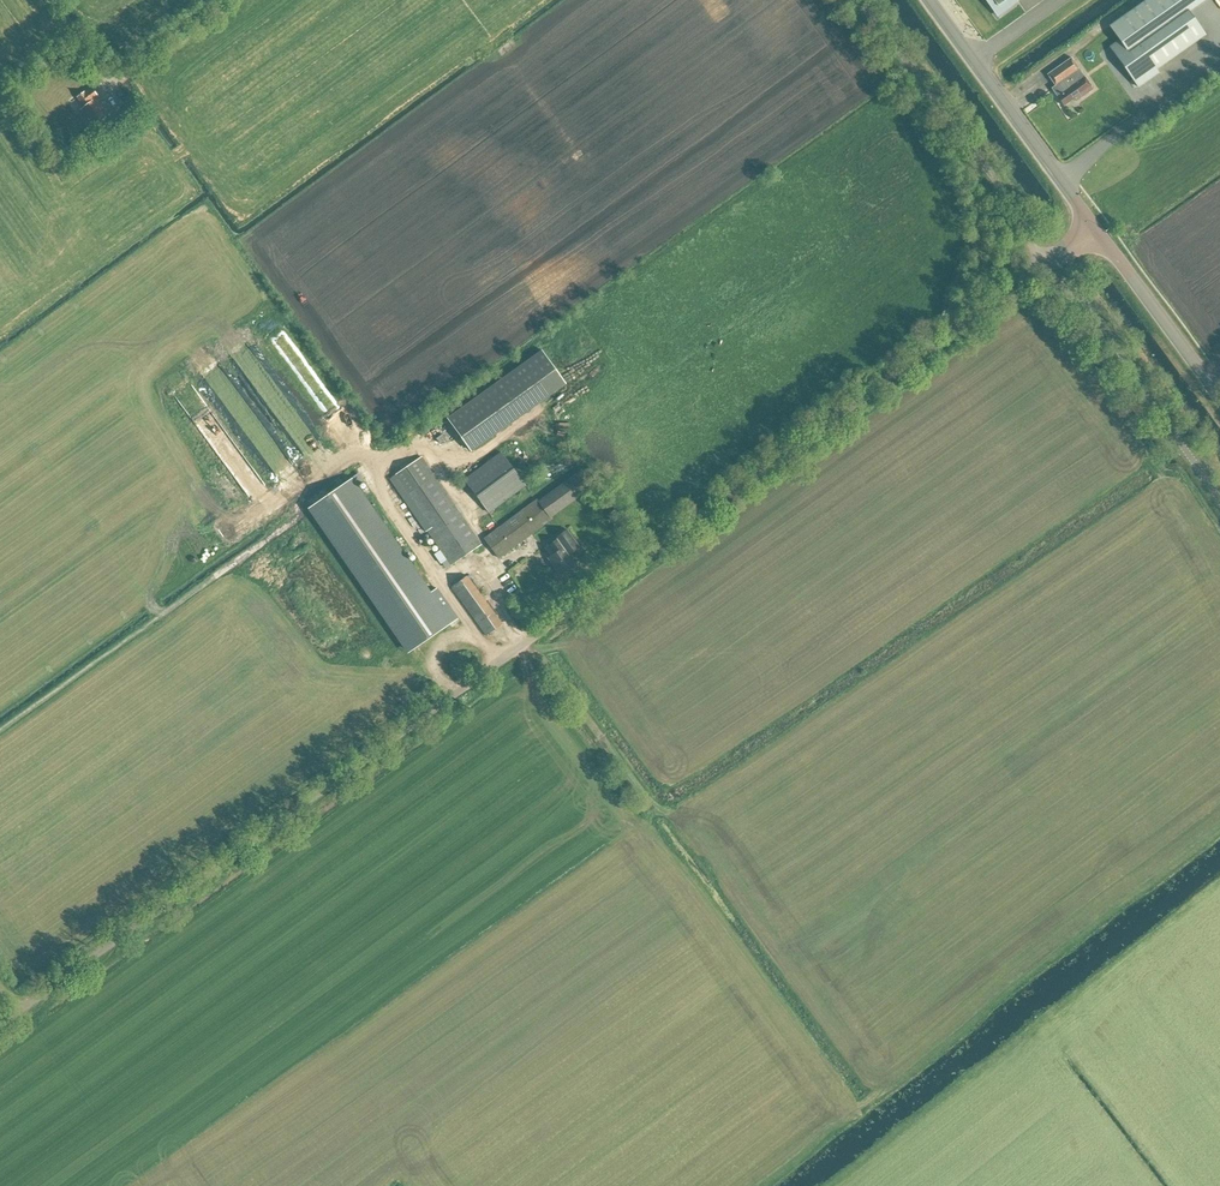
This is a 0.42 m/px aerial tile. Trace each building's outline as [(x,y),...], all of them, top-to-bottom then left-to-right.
[(994,12),(1011,0),(985,0),(994,12)] [(1109,26),(1127,52),(1118,59),(1135,83),(1138,88),(1159,74),(1155,69),(1206,33),(1189,10),(1203,0),(1147,0),(1109,26)] [(82,42),(72,49),(86,70),(97,63),(82,42)] [(1183,76),(1212,63),(1209,57),(1180,70),(1183,76)] [(1080,72),(1074,62),(1072,58),(1047,75),(1055,86),(1052,88),(1063,106),(1074,99),(1076,102),(1092,91),(1080,72)] [(95,130),(111,117),(97,98),(98,97),(91,88),(78,98),(84,107),(80,110),(95,130)] [(566,383),(543,351),(448,420),(472,452),(566,383)] [(295,362),(306,384),(321,377),(310,355),(295,362)] [(489,513),(525,485),(501,453),(464,480),(489,513)] [(450,565),(481,545),(421,457),(391,478),(450,565)] [(550,518),(587,491),(574,474),(537,501),(537,500),(484,538),(499,558),(551,519),(550,518)] [(352,478),(308,509),(408,653),(458,619),(437,588),(431,592),(352,478)] [(561,575),(575,564),(569,555),(580,546),(568,529),(556,538),(557,539),(548,545),(554,553),(549,558),(561,575)] [(486,635),(501,624),(466,576),(451,587),(486,635)]
